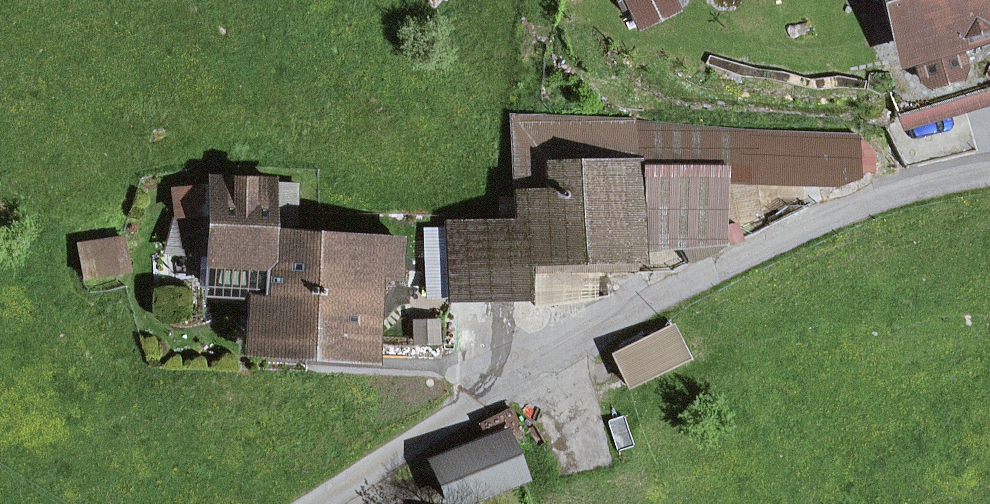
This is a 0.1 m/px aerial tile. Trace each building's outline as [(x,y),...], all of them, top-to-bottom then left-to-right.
[(632,9),(651,0),(628,0),(632,9)] [(639,24),(674,8),(670,0),(651,0),(632,9),(639,24)] [(926,108),(989,89),(989,7),(988,0),(894,0),(926,108)] [(521,257),(635,255),(635,245),(634,201),(633,122),(548,124),(549,197),(518,197),(519,227),(451,228),(452,295),(521,293),(521,257)] [(751,169),(854,173),(856,135),(753,131),(751,169)] [(259,291),(256,341),(308,344),(315,233),(291,231),(267,230),(270,182),(214,179),(213,188),(175,185),(173,214),(211,216),(209,256),(207,287),(259,291)] [(267,230),(291,231),(294,184),(270,182),(267,230)] [(635,245),(678,244),(677,200),(634,201),(635,245)] [(170,253),(209,256),(211,216),(173,214),(170,253)] [(397,277),(399,238),(315,233),(308,344),(359,347),(364,275),(397,277)] [(78,245),(83,278),(127,271),(122,238),(78,245)] [(613,355),(627,386),(685,358),(670,328),(613,355)] [(434,464),(449,503),(518,476),(503,436),(434,464)]
